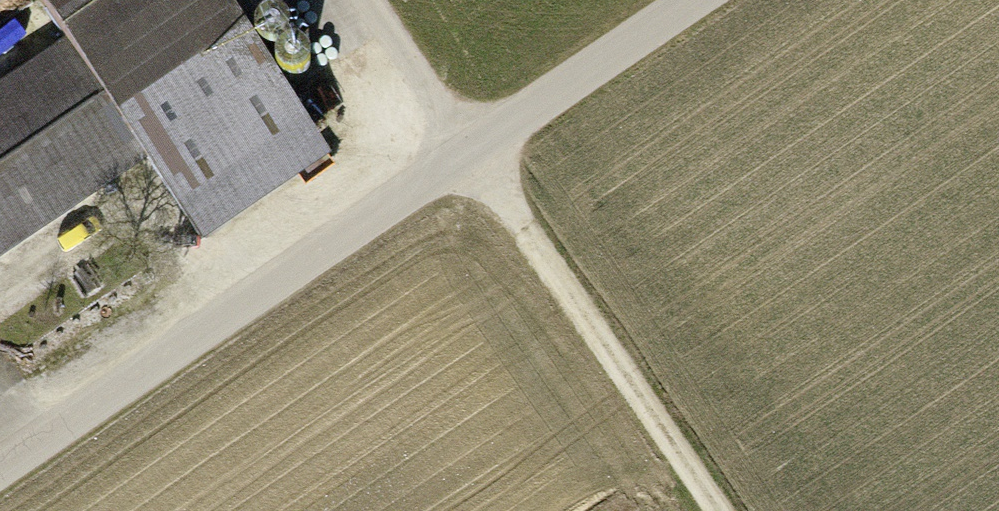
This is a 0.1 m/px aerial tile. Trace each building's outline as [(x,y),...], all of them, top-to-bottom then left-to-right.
[(0,89),(0,256),(131,167),(131,152),(140,149),(185,218),(313,133),(223,0),(40,0),(69,43),(0,89)] [(263,32),(285,88),(313,77),(291,21),(263,32)]
